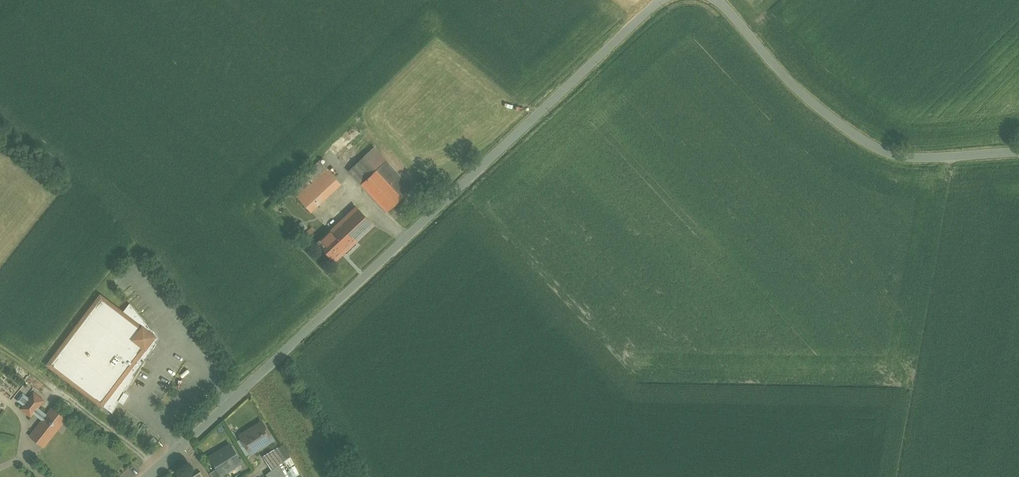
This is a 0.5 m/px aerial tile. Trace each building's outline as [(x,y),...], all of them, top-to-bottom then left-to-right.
[(365,157),(350,170),(362,184),(388,211),(403,198),(413,189),(387,161),(374,148),(365,157)] [(356,160),(357,157),(356,155),(355,153),(353,152),(350,151),(348,152),(346,153),(345,155),(344,157),(345,160),(346,162),(348,163),(351,163),(353,163),(355,162),(356,160)] [(320,161),(290,189),(311,212),(329,195),(314,178),(326,167),(320,161)] [(341,184),(326,167),(314,178),(329,195),(341,184)] [(439,177),(426,188),(433,195),(445,184),(439,177)] [(334,229),(319,243),(335,261),(351,246),(373,225),(357,208),(334,229)] [(101,297),(50,365),(113,413),(146,361),(140,356),(154,337),(143,329),(147,324),(130,303),(123,313),(101,297)] [(44,401),(35,393),(30,399),(24,394),(18,400),(43,420),(47,415),(38,408),(44,401)] [(43,420),(34,432),(48,443),(67,419),(53,408),(47,415),(43,420)] [(263,423),(243,435),(253,452),(273,440),(263,423)] [(231,445),(211,457),(218,469),(222,475),(222,474),(242,462),(231,445)] [(284,445),(265,456),(273,470),(280,465),(291,457),(284,445)] [(280,465),(273,470),(268,473),(270,476),(282,476),(285,475),(280,465)] [(211,473),(213,476),(224,476),(222,474),(222,475),(218,469),(211,473)]
